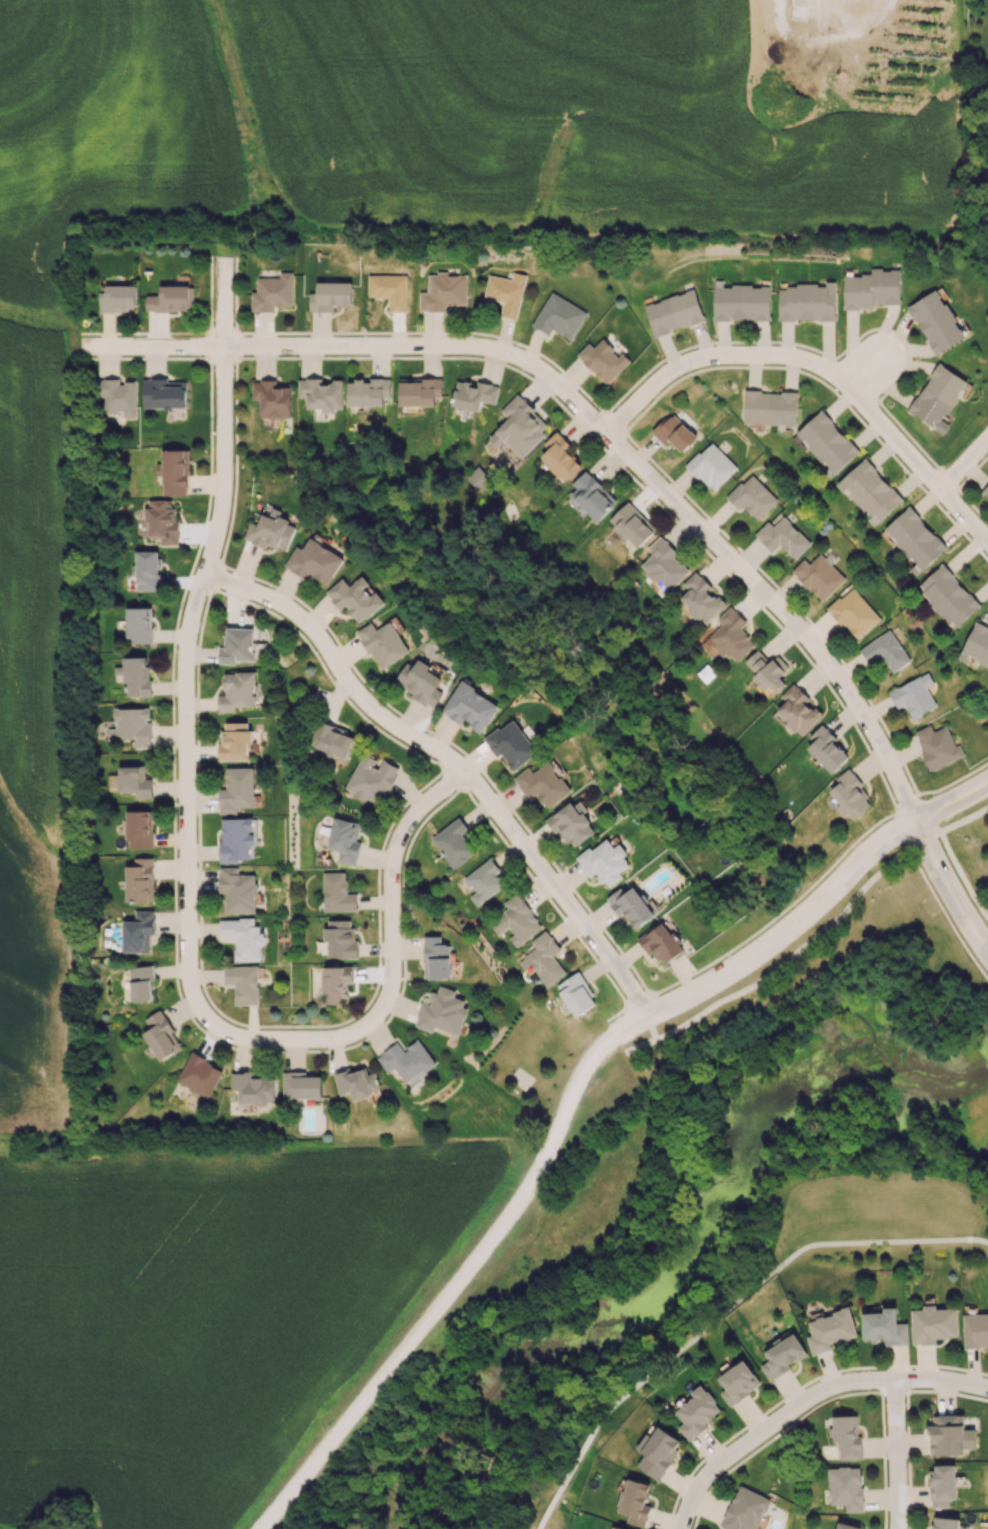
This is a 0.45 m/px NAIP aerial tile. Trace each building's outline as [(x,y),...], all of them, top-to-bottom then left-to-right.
[(900,269),(870,269),(870,275),(843,275),(843,309),(873,309),(873,303),(899,304),(900,269)] [(526,274),(512,271),(510,279),(488,274),(483,297),(503,301),(500,315),(516,318),(526,274)] [(292,272),(280,272),(280,277),(256,277),(257,291),(251,291),(252,311),(274,311),(274,306),(293,306),(292,272)] [(466,305),(466,274),(446,274),(446,273),(427,273),(427,292),(420,292),(420,311),(446,311),(446,304),(466,305)] [(368,296),(389,297),(389,311),(406,312),(406,275),(368,275),(368,296)] [(352,282),(316,281),(316,293),(309,293),(309,311),(331,312),(331,305),(351,305),(352,282)] [(835,282),(825,282),(825,285),(778,285),(778,320),(835,320),(835,282)] [(135,285),(99,285),(100,311),(136,310),(135,285)] [(146,295),(145,310),(193,311),(193,286),(159,285),(159,295),(146,295)] [(770,286),(714,285),(713,320),(769,321),(770,286)] [(937,288),(907,306),(936,355),(966,337),(937,288)] [(654,336),(704,321),(694,289),(644,304),(654,336)] [(586,312),(551,292),(532,325),(548,334),(552,328),(571,339),(586,312)] [(606,384),(628,363),(603,338),(593,347),(588,343),(576,355),(606,384)] [(968,381),(939,363),(908,411),(945,434),(950,424),(944,420),(968,381)] [(119,378),(98,379),(98,398),(103,398),(103,412),(122,411),(123,418),(135,418),(135,382),(119,382),(119,378)] [(343,379),(331,379),(331,385),(322,385),(323,378),(298,378),(298,397),(306,397),(306,408),(323,409),(323,410),(343,410),(343,379)] [(435,405),(435,397),(443,396),(442,378),(399,378),(400,405),(435,405)] [(499,388),(458,378),(452,406),(479,412),(482,401),(495,404),(499,388)] [(348,381),(348,406),(384,406),(384,401),(391,401),(391,379),(363,379),(363,380),(348,381)] [(142,408),(186,408),(187,380),(143,380),(142,408)] [(291,387),(276,387),(276,380),(252,380),(253,400),(260,400),(260,418),(291,418),(291,387)] [(797,392),(745,391),(744,423),(796,425),(797,392)] [(509,418),(489,439),(498,447),(504,440),(522,457),(551,426),(517,394),(501,411),(509,418)] [(796,433),(835,474),(859,451),(821,410),(796,433)] [(652,431),(664,444),(669,439),(682,452),(697,437),(672,412),(652,431)] [(567,449),(571,445),(557,431),(543,444),(549,449),(541,456),(566,482),(583,466),(567,449)] [(737,467),(710,441),(686,466),(713,492),(737,467)] [(188,449),(162,450),(162,463),(156,463),(156,475),(162,475),(163,495),(189,495),(188,449)] [(835,484),(842,492),(845,489),(875,524),(902,500),(866,458),(835,484)] [(478,491),(491,479),(478,465),(465,477),(478,491)] [(570,494),(597,521),(617,501),(586,470),(572,484),(577,488),(570,494)] [(726,498),(739,509),(742,505),(758,520),(777,499),(749,473),(726,498)] [(147,537),(160,537),(161,544),(179,544),(178,519),(174,520),(173,500),(146,500),(147,537)] [(610,519),(637,548),(656,530),(629,501),(610,519)] [(884,529),(916,564),(910,568),(917,575),(947,548),(909,506),(884,529)] [(244,538),(287,552),(295,526),(288,523),(289,519),(278,516),(276,519),(262,513),(258,524),(249,521),(244,538)] [(811,543),(783,516),(773,526),(767,520),(754,534),(773,552),(779,545),(795,559),(811,543)] [(678,553),(660,535),(647,549),(652,554),(640,566),(667,592),(689,570),(674,556),(678,553)] [(343,557),(309,537),(302,549),(296,545),(285,565),(325,588),(343,557)] [(135,590),(159,590),(160,551),(134,550),(133,575),(135,575),(135,590)] [(792,571),(822,601),(845,578),(820,553),(809,564),(804,559),(792,571)] [(980,605),(942,564),(916,587),(955,629),(980,605)] [(706,623),(726,605),(712,590),(713,588),(696,571),(683,583),(689,590),(679,599),(699,619),(701,617),(706,623)] [(384,602),(375,591),(371,595),(364,588),(369,584),(361,575),(350,586),(342,577),(325,593),(340,609),(344,606),(360,623),(384,602)] [(857,640),(880,618),(851,586),(827,608),(857,640)] [(746,622),(731,606),(717,618),(722,624),(707,638),(725,657),(729,653),(737,661),(756,644),(740,628),(746,622)] [(152,608),(125,608),(125,642),(152,642),(152,608)] [(409,652),(391,621),(376,629),(372,622),(357,631),(379,669),(409,652)] [(975,622),(959,659),(966,662),(968,657),(987,665),(987,628),(975,622)] [(254,628),(225,627),(224,646),(219,646),(219,663),(235,664),(235,660),(253,661),(254,628)] [(860,646),(869,663),(882,656),(891,672),(910,663),(892,629),(860,646)] [(744,662),(757,674),(752,678),(765,691),(770,686),(776,692),(786,683),(780,677),(787,669),(775,657),(770,662),(757,649),(744,662)] [(149,656),(123,657),(123,683),(127,683),(127,696),(149,696),(149,656)] [(407,662),(394,684),(434,707),(443,692),(436,688),(443,676),(417,660),(414,666),(407,662)] [(218,712),(236,712),(235,706),(256,706),(255,671),(224,672),(225,695),(218,695),(218,712)] [(934,683),(928,672),(888,691),(896,708),(905,703),(912,718),(936,707),(927,687),(934,683)] [(461,723),(463,720),(482,732),(499,704),(460,681),(441,712),(461,723)] [(113,709),(114,728),(106,728),(106,739),(134,739),(135,748),(152,747),(151,722),(148,722),(148,708),(113,709)] [(538,751),(511,718),(484,740),(498,757),(501,754),(514,770),(538,751)] [(347,759),(356,735),(317,720),(309,744),(324,750),(322,755),(333,759),(335,754),(347,759)] [(221,760),(248,759),(248,742),(250,742),(250,722),(221,722),(221,760)] [(964,756),(959,743),(954,745),(946,725),(933,731),(930,724),(913,731),(930,770),(964,756)] [(850,757),(821,725),(809,737),(813,742),(807,748),(831,774),(850,757)] [(344,791),(379,807),(398,767),(381,758),(380,759),(363,751),(344,791)] [(571,792),(548,761),(533,772),(529,766),(513,778),(528,799),(536,793),(547,809),(571,792)] [(135,798),(152,798),(152,779),(145,779),(144,766),(118,766),(118,792),(135,792),(135,798)] [(227,789),(219,789),(219,812),(238,812),(238,807),(254,807),(254,767),(226,767),(227,789)] [(835,778),(839,783),(828,791),(845,814),(847,813),(852,819),(873,803),(848,768),(835,778)] [(573,848),(596,831),(583,814),(588,810),(581,800),(574,805),(571,801),(545,820),(556,833),(560,830),(573,848)] [(152,847),(152,810),(127,811),(127,848),(152,847)] [(474,853),(462,836),(470,830),(459,816),(430,838),(454,869),(474,853)] [(360,823),(334,817),(327,848),(339,851),(337,861),(355,865),(360,842),(356,841),(360,823)] [(224,818),(224,841),(219,841),(220,861),(250,861),(249,846),(254,846),(254,834),(252,834),(252,818),(224,818)] [(575,858),(588,877),(596,872),(607,888),(624,877),(620,871),(631,864),(618,845),(614,848),(606,837),(575,858)] [(153,857),(134,858),(134,865),(125,866),(126,901),(153,901),(153,857)] [(496,873),(500,870),(490,857),(464,878),(475,892),(469,897),(477,906),(504,884),(496,873)] [(238,867),(220,867),(220,892),(225,892),(225,913),(256,913),(256,874),(238,874),(238,867)] [(323,911),(356,910),(356,893),(346,893),(345,872),(323,872),(323,911)] [(606,899),(620,916),(624,913),(637,929),(655,914),(628,881),(606,899)] [(542,926),(517,892),(502,902),(506,908),(497,915),(512,935),(508,938),(515,947),(542,926)] [(122,920),(123,952),(149,952),(148,935),(154,935),(154,911),(135,911),(135,920),(122,920)] [(235,961),(260,961),(260,944),(262,944),(262,926),(254,926),(254,918),(220,918),(220,938),(235,938),(235,961)] [(350,919),(325,920),(325,940),(327,940),(328,958),(356,958),(356,927),(350,927),(350,919)] [(661,966),(684,950),(663,922),(641,938),(661,966)] [(535,947),(523,956),(547,987),(566,972),(553,956),(561,949),(545,930),(531,941),(535,947)] [(441,935),(423,936),(425,979),(451,977),(450,943),(441,944),(441,935)] [(155,981),(153,965),(128,968),(131,1001),(153,999),(151,981),(155,981)] [(224,966),(224,984),(235,984),(235,1004),(258,1004),(258,965),(224,966)] [(353,965),(322,966),(323,1003),(339,1003),(339,998),(348,997),(347,983),(353,983),(353,965)] [(555,986),(576,1017),(598,1002),(577,971),(555,986)] [(460,1035),(468,1008),(463,1006),(465,1000),(452,996),(455,990),(439,985),(437,993),(433,991),(429,1004),(422,1001),(414,1025),(433,1031),(434,1027),(460,1035)] [(181,1049),(162,1009),(143,1018),(149,1030),(144,1032),(158,1061),(181,1049)] [(395,1067),(406,1084),(436,1063),(419,1039),(403,1050),(398,1042),(377,1057),(388,1072),(395,1067)] [(176,1080),(208,1098),(224,1069),(192,1051),(176,1080)] [(333,1072),(339,1095),(351,1092),(353,1101),(373,1095),(372,1091),(381,1089),(376,1072),(368,1074),(366,1067),(351,1071),(350,1067),(333,1072)] [(322,1098),(322,1076),(306,1076),(306,1071),(282,1072),(283,1099),(322,1098)] [(238,1105),(276,1105),(276,1074),(230,1074),(230,1089),(238,1089),(238,1105)] [(958,1337),(957,1308),(935,1309),(935,1305),(922,1306),(922,1309),(911,1310),(912,1344),(937,1343),(937,1337),(958,1337)] [(863,1340),(884,1340),(884,1345),(908,1344),(908,1323),(897,1323),(897,1307),(883,1308),(884,1312),(862,1313),(863,1340)] [(857,1336),(850,1308),(824,1314),(823,1311),(808,1315),(814,1335),(807,1337),(812,1355),(831,1349),(830,1344),(857,1336)] [(987,1347),(987,1314),(962,1314),(964,1347),(987,1347)] [(765,1350),(770,1360),(761,1365),(769,1380),(791,1368),(789,1364),(807,1355),(796,1334),(765,1350)] [(761,1386),(746,1360),(718,1376),(726,1389),(721,1392),(728,1405),(761,1386)] [(687,1441),(707,1428),(704,1422),(721,1411),(702,1384),(690,1391),(694,1397),(674,1410),(683,1423),(678,1427),(687,1441)] [(839,1459),(862,1459),(861,1435),(858,1435),(857,1415),(832,1416),(833,1442),(838,1442),(839,1459)] [(964,1415),(929,1416),(930,1455),(965,1454),(965,1449),(976,1448),(975,1429),(964,1430),(964,1415)] [(683,1442),(660,1426),(634,1465),(658,1481),(683,1442)] [(933,1508),(949,1508),(949,1499),(957,1499),(955,1464),(931,1465),(933,1508)] [(845,1512),(862,1511),(861,1466),(828,1468),(829,1505),(845,1504),(845,1512)] [(651,1485),(629,1478),(618,1512),(629,1515),(627,1522),(644,1528),(651,1506),(645,1504),(651,1485)] [(739,1485),(720,1527),(726,1528),(739,1528),(741,1526),(748,1528),(756,1528),(770,1499),(739,1485)] [(932,1516),(931,1528),(959,1528),(960,1518),(932,1516)]
